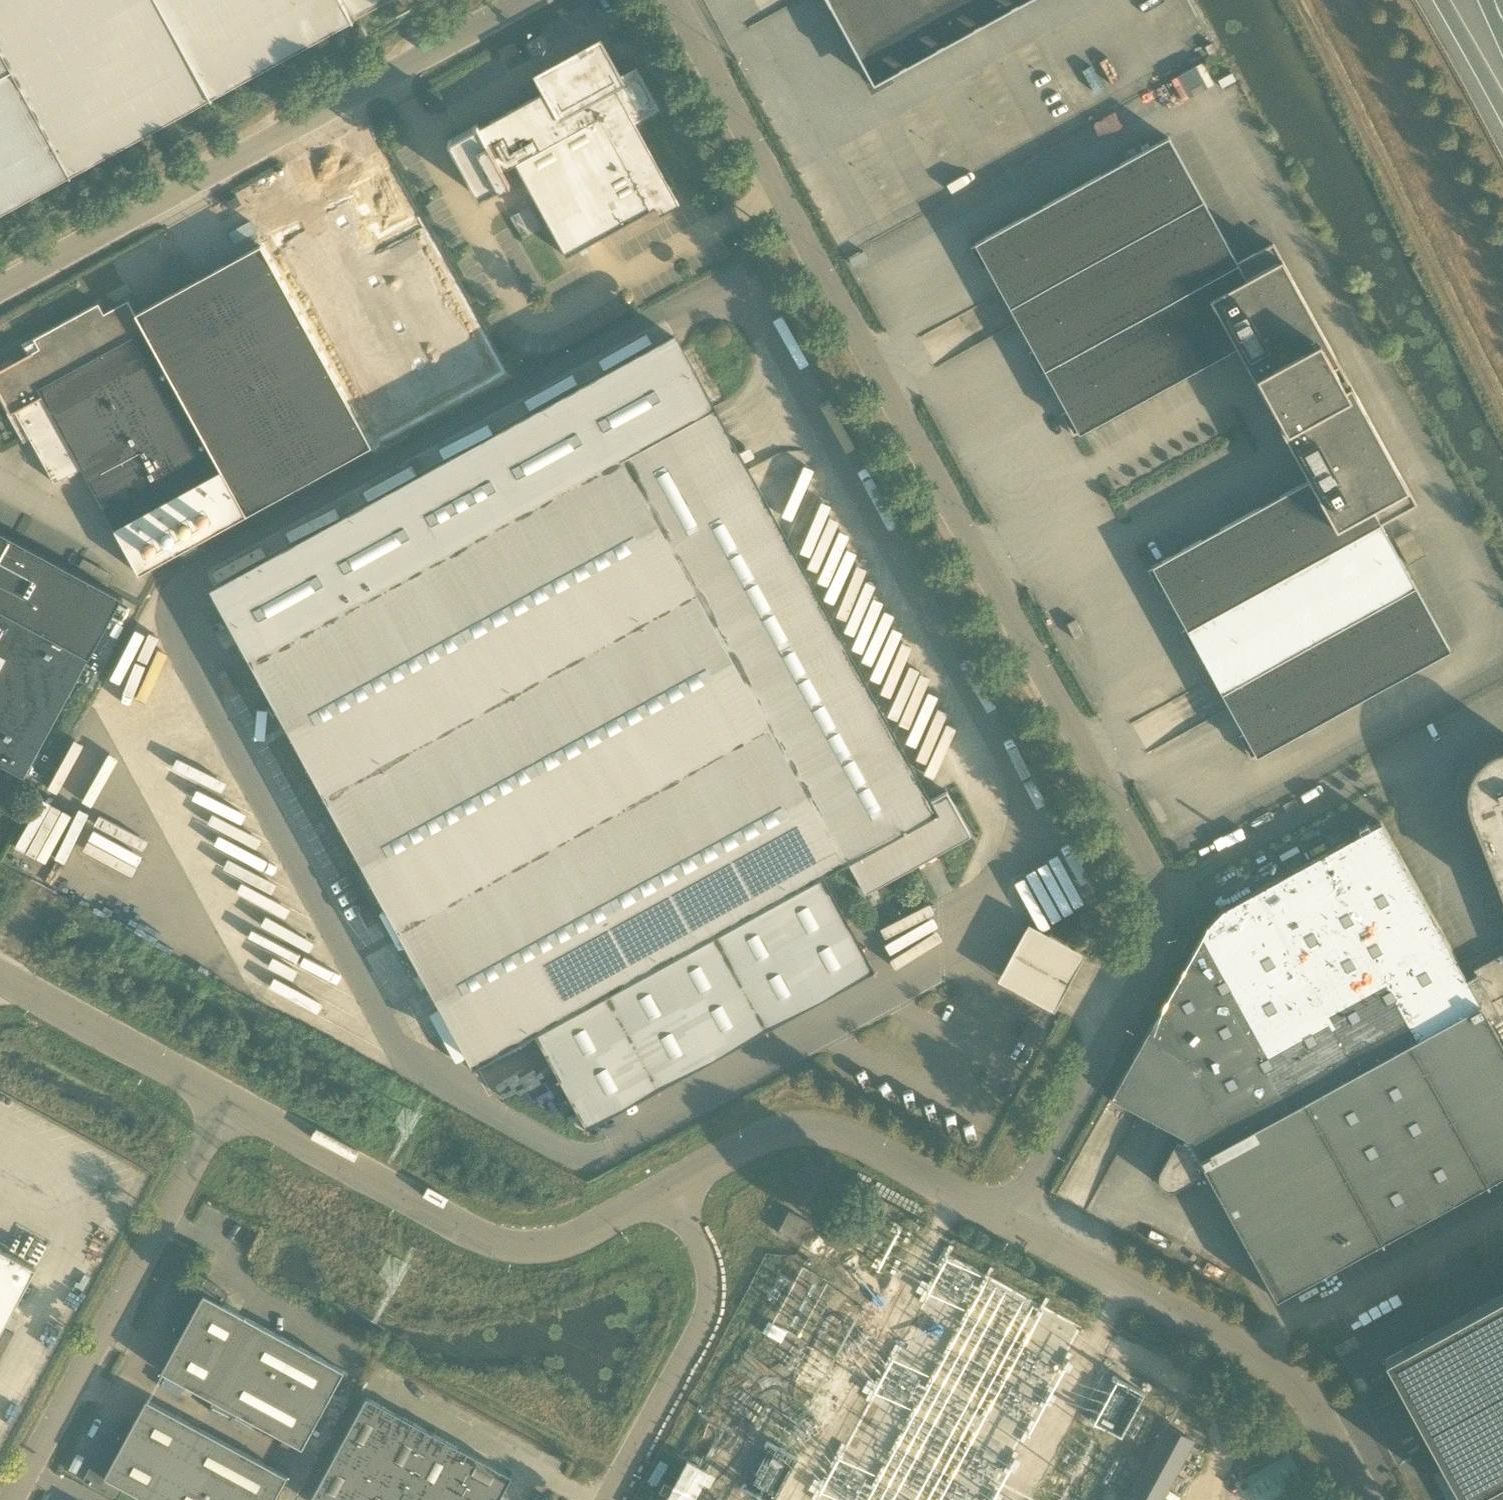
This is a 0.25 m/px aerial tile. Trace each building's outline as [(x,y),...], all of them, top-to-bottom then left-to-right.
[(389,0),(0,0),(0,213),(389,0)] [(874,85),(1028,0),(828,0),(874,85)] [(349,32),(355,42),(366,35),(361,26),(349,32)] [(551,89),(480,128),(477,124),(448,140),(479,198),(499,187),(500,190),(510,184),(503,171),(516,164),(566,257),(656,207),(660,215),(679,205),(633,121),(656,109),(635,71),(620,80),(600,44),(556,68),(559,74),(549,85),(551,89)] [(988,266),(1002,292),(1034,350),(1028,353),(1040,374),(1045,371),(1067,411),(1062,414),(1073,435),(1079,432),(1079,434),(1237,347),(1267,403),(1271,401),(1274,407),(1270,409),(1273,414),(1342,376),(1340,371),(1336,373),(1333,367),(1339,364),(1273,243),(1238,263),(1169,137),(975,244),(976,245),(971,248),(982,269),(988,266)] [(81,468),(139,574),(371,447),(261,245),(136,314),(128,300),(104,314),(98,304),(34,339),(35,341),(25,347),(26,348),(27,348),(30,354),(0,370),(0,396),(11,415),(16,412),(54,483),(81,468)] [(215,590),(254,660),(475,1061),(846,857),(866,893),(971,835),(947,791),(929,801),(748,470),(674,337),(215,590)] [(1198,650),(1230,708),(1244,734),(1239,737),(1250,758),(1256,755),(1257,756),(1450,650),(1381,525),(1417,505),(1351,385),(1345,388),(1342,383),(1345,381),(1342,376),(1273,414),(1276,419),(1279,417),(1283,422),(1279,424),(1310,480),(1152,566),(1153,568),(1148,571),(1159,592),(1165,589),(1187,629),(1181,632),(1193,653),(1198,650)] [(304,531),(299,520),(265,535),(270,545),(304,531)] [(84,667),(122,598),(0,531),(0,764),(26,778),(78,679),(88,685),(95,673),(84,667)] [(1076,619),(1067,624),(1075,640),(1084,635),(1076,619)] [(1471,812),(1502,896),(1502,751),(1498,752),(1495,753),(1491,755),(1487,758),(1483,761),(1480,763),(1478,766),(1477,768),(1475,770),(1470,780),(1468,791),(1468,802),(1471,812)] [(1473,970),(1475,973),(1466,978),(1381,823),(1222,910),(1206,927),(1111,1097),(1185,1137),(1182,1143),(1178,1140),(1161,1170),(1160,1173),(1159,1175),(1159,1178),(1161,1184),(1165,1188),(1171,1191),(1173,1190),(1176,1190),(1178,1189),(1202,1176),(1199,1171),(1204,1168),(1276,1300),(1381,1242),(1383,1245),(1384,1244),(1383,1241),(1486,1184),(1488,1187),(1489,1186),(1488,1183),(1502,1175),(1502,1045),(1490,1022),(1501,1017),(1491,999),(1502,992),(1502,954),(1473,970)] [(1094,930),(1102,935),(1110,921),(1101,916),(1094,930)] [(796,1242),(807,1220),(790,1211),(778,1232),(796,1242)] [(207,1263),(212,1254),(197,1246),(193,1255),(207,1263)] [(36,1269),(0,1249),(0,1335),(36,1269)] [(142,1397),(146,1400),(287,1476),(302,1448),(344,1371),(221,1304),(226,1295),(225,1290),(199,1276),(195,1277),(188,1289),(189,1294),(180,1311),(176,1312),(169,1324),(170,1329),(182,1335),(162,1371),(157,1369),(142,1397)] [(1384,1360),(1462,1499),(1502,1499),(1502,1295),(1384,1360)] [(1125,1385),(1105,1426),(1122,1434),(1142,1393),(1125,1385)] [(367,1396),(338,1450),(370,1467),(399,1414),(367,1396)] [(113,1497),(117,1496),(122,1487),(147,1499),(274,1499),(287,1476),(146,1400),(127,1436),(115,1430),(111,1432),(104,1444),(105,1448),(96,1465),(92,1467),(85,1479),(86,1483),(113,1497)] [(399,1414),(370,1467),(402,1484),(431,1431),(399,1414)] [(1168,1426),(1128,1499),(1161,1499),(1193,1440),(1168,1426)] [(430,1499),(434,1499),(447,1476),(462,1448),(431,1431),(402,1484),(430,1499)] [(447,1476),(492,1499),(499,1499),(512,1476),(462,1448),(447,1476)] [(370,1467),(338,1450),(310,1499),(352,1499),(370,1467)] [(1246,1477),(1258,1499),(1271,1499),(1305,1481),(1289,1452),(1246,1477)] [(352,1499),(393,1499),(402,1484),(370,1467),(352,1499)] [(447,1476),(434,1499),(492,1499),(447,1476)] [(402,1484),(393,1499),(430,1499),(402,1484)]
